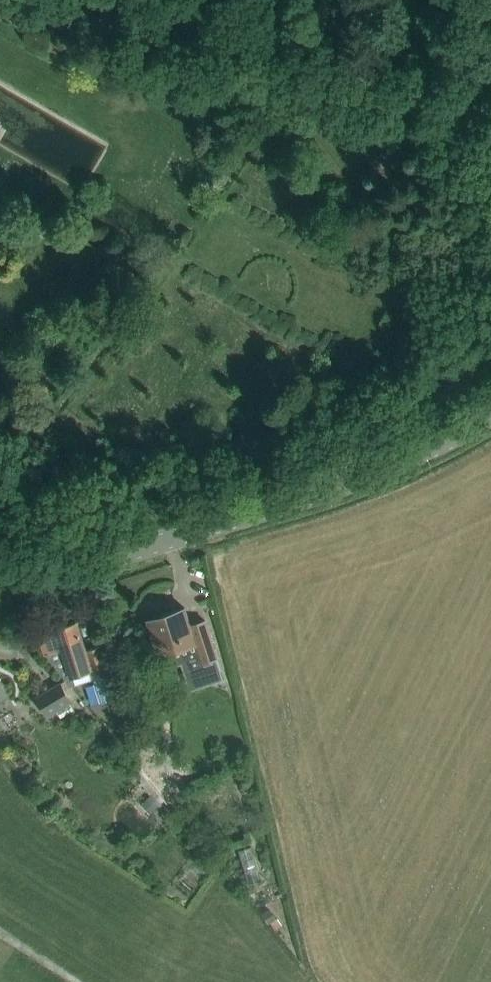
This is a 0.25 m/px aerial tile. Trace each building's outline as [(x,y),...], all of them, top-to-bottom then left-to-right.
[(185,607),(147,619),(159,655),(162,654),(166,666),(200,655),(199,651),(212,647),(204,621),(190,625),(185,607)] [(46,654),(70,687),(93,680),(100,705),(103,704),(104,707),(118,703),(100,642),(84,647),(76,622),(51,629),(52,630),(39,634),(46,654)] [(61,681),(35,696),(47,716),(73,700),(61,681)] [(174,808),(183,800),(173,787),(163,795),(174,808)]
